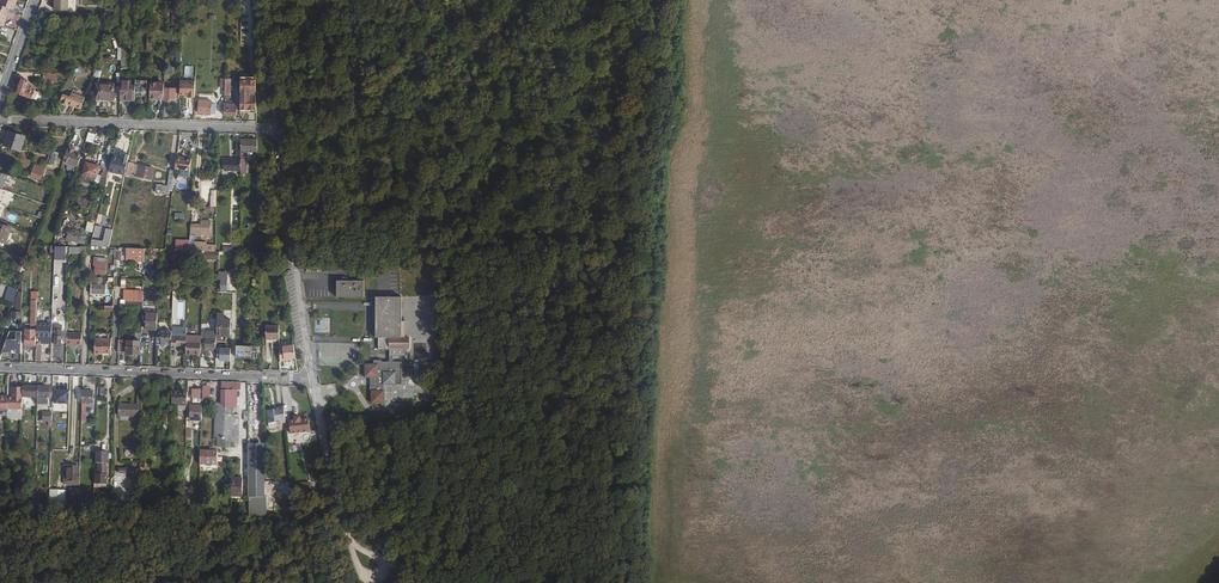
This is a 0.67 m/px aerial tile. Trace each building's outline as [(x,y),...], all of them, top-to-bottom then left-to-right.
[(9,12),(10,8),(13,9),(15,4),(16,0),(2,0),(0,4),(0,9),(9,12)] [(69,0),(55,0),(54,9),(69,10),(69,0)] [(1,25),(4,26),(7,16),(14,19),(15,14),(9,12),(0,9),(0,24),(1,25)] [(39,35),(36,45),(43,47),(46,38),(39,35)] [(240,112),(256,112),(256,77),(241,77),(240,112)] [(29,81),(22,78),(17,93),(32,98),(36,88),(28,85),(29,81)] [(135,100),(135,93),(136,85),(132,85),(132,84),(132,80),(121,80),(120,100),(135,100)] [(136,85),(135,93),(147,93),(147,80),(136,80),(136,85)] [(180,80),(180,94),(189,95),(189,97),(195,97),(195,81),(180,80)] [(164,99),(164,88),(164,82),(150,82),(150,99),(164,99)] [(114,84),(96,83),(96,99),(114,100),(114,84)] [(177,88),(164,88),(164,99),(177,99),(177,88)] [(68,105),(81,109),(85,97),(72,93),(70,97),(63,94),(60,102),(62,103),(68,105)] [(217,104),(212,104),(212,101),(199,100),(198,113),(216,114),(217,104)] [(238,103),(237,103),(225,103),(224,115),(237,116),(238,103)] [(10,136),(8,136),(6,141),(22,143),(25,135),(12,131),(10,136)] [(241,139),(241,142),(241,152),(245,152),(253,152),(253,139),(241,139)] [(22,143),(6,141),(5,146),(20,151),(22,143)] [(69,145),(63,162),(77,167),(82,153),(75,151),(76,147),(69,145)] [(51,151),(47,164),(55,166),(59,153),(51,151)] [(129,156),(122,155),(122,158),(113,156),(109,171),(125,174),(129,156)] [(191,159),(189,159),(186,158),(186,157),(177,155),(175,169),(190,171),(191,159)] [(112,160),(106,158),(99,185),(105,186),(112,160)] [(224,171),(241,171),(241,160),(223,160),(224,171)] [(96,178),(100,166),(86,162),(82,174),(96,178)] [(132,173),(134,164),(129,162),(126,174),(132,175),(132,173)] [(35,164),(30,177),(41,180),(45,167),(35,164)] [(139,165),(137,176),(152,180),(154,168),(139,165)] [(166,186),(157,184),(155,192),(165,193),(166,186)] [(93,232),(95,223),(88,221),(86,231),(93,232)] [(202,224),(192,224),(191,234),(210,235),(211,221),(202,221),(202,224)] [(11,228),(0,224),(0,241),(6,243),(11,228)] [(69,228),(66,241),(68,241),(68,246),(76,246),(77,242),(85,243),(87,231),(69,228)] [(109,247),(113,230),(106,229),(103,241),(92,240),(91,246),(102,247),(102,246),(109,247)] [(50,254),(55,254),(55,250),(55,245),(50,245),(44,245),(40,245),(40,246),(51,247),(50,254)] [(126,254),(126,259),(136,260),(136,261),(144,261),(145,249),(126,248),(126,254)] [(55,250),(55,254),(55,259),(63,260),(64,250),(55,250)] [(205,259),(219,259),(220,251),(213,251),(205,251),(205,259)] [(108,258),(95,257),(93,273),(106,274),(108,258)] [(219,271),(219,272),(219,280),(221,280),(220,291),(227,291),(228,272),(227,272),(219,271)] [(96,277),(95,284),(91,284),(91,294),(106,295),(106,284),(103,284),(103,277),(96,277)] [(260,287),(260,280),(254,279),(253,290),(260,291),(261,287),(260,287)] [(338,281),(337,297),(364,297),(364,281),(338,281)] [(125,300),(143,301),(143,290),(126,290),(125,300)] [(21,319),(22,292),(19,292),(18,297),(16,297),(16,309),(12,309),(12,319),(21,319)] [(0,298),(0,299),(13,303),(15,298),(1,293),(0,298)] [(377,297),(376,337),(379,337),(379,350),(390,350),(390,356),(394,356),(406,356),(406,348),(409,348),(409,337),(405,337),(405,321),(401,321),(401,297),(377,297)] [(146,312),(145,330),(157,330),(158,313),(146,312)] [(217,331),(217,336),(224,336),(230,336),(231,319),(224,319),(224,313),(217,313),(217,331)] [(41,321),(37,320),(37,324),(37,337),(41,337),(52,337),(52,325),(52,323),(42,323),(42,321),(41,321)] [(172,332),(171,345),(171,349),(177,349),(177,346),(186,346),(187,335),(187,322),(183,322),(183,327),(172,326),(172,332)] [(52,325),(52,337),(51,343),(62,344),(62,325),(52,325)] [(266,326),(266,339),(279,339),(279,325),(266,326)] [(166,344),(171,345),(172,332),(168,328),(164,331),(161,331),(159,329),(157,331),(156,344),(161,344),(160,344),(163,346),(166,344)] [(202,336),(201,342),(205,342),(205,350),(216,351),(217,336),(217,331),(202,330),(202,336)] [(142,333),(140,331),(135,331),(135,340),(119,340),(119,352),(141,353),(142,333)] [(67,344),(82,345),(82,333),(67,332),(67,344)] [(14,342),(14,361),(21,362),(22,334),(17,334),(17,342),(14,342)] [(25,335),(25,345),(35,345),(36,335),(25,335)] [(187,335),(186,346),(186,354),(201,354),(201,350),(201,342),(202,336),(197,336),(187,335)] [(237,338),(234,338),(229,344),(228,357),(235,357),(236,357),(237,338)] [(95,339),(95,353),(102,354),(102,353),(111,353),(112,339),(95,339)] [(280,362),(285,361),(285,359),(296,358),(294,344),(283,346),(283,347),(279,348),(280,362)] [(237,346),(237,357),(246,358),(246,357),(246,346),(237,346)] [(246,357),(246,358),(262,358),(262,346),(246,346),(246,357)] [(394,356),(390,356),(390,361),(382,361),(382,360),(374,360),(374,364),(365,364),(365,377),(375,377),(375,386),(371,386),(371,391),(372,391),(372,403),(384,403),(384,384),(403,384),(403,362),(394,362),(394,356)] [(23,397),(38,397),(38,387),(29,386),(23,386),(23,397)] [(38,387),(38,397),(38,405),(49,406),(49,399),(53,399),(53,398),(53,387),(38,387)] [(192,388),(192,398),(201,399),(202,389),(192,388)] [(232,407),(233,391),(222,390),(222,404),(215,403),(214,437),(217,437),(217,448),(220,448),(221,437),(231,438),(231,440),(232,440),(232,430),(232,415),(232,407)] [(83,391),(83,394),(82,404),(93,404),(94,391),(83,391)] [(173,392),(172,399),(172,406),(187,406),(187,392),(173,392)] [(7,411),(8,409),(8,398),(8,397),(8,395),(0,395),(0,411),(7,411)] [(136,427),(137,427),(140,427),(141,427),(143,395),(138,395),(137,404),(119,403),(118,416),(137,417),(136,427)] [(8,398),(8,409),(22,410),(23,401),(23,398),(23,397),(8,397),(8,398)] [(415,404),(395,404),(396,407),(400,407),(400,414),(414,416),(415,404)] [(396,407),(395,404),(395,416),(414,416),(400,414),(396,414),(396,407)] [(191,405),(190,420),(201,420),(202,417),(202,406),(191,405)] [(307,419),(305,406),(299,406),(299,405),(293,406),(293,407),(288,408),(290,421),(307,419)] [(277,410),(277,411),(275,412),(273,410),(267,411),(269,424),(280,422),(280,424),(286,423),(284,408),(277,409),(277,410)] [(43,412),(43,417),(42,422),(52,422),(52,413),(52,412),(43,412)] [(221,437),(220,448),(231,448),(231,447),(232,447),(232,440),(231,440),(231,438),(221,437)] [(249,475),(249,497),(249,515),(266,516),(266,496),(265,496),(265,444),(248,444),(248,459),(249,475)] [(200,450),(200,465),(217,465),(218,451),(200,450)] [(97,473),(95,473),(94,492),(98,493),(98,487),(106,488),(108,452),(97,452),(96,463),(97,463),(97,473)] [(148,472),(150,454),(140,453),(140,472),(143,472),(143,471),(148,472)] [(75,478),(80,478),(80,467),(67,466),(67,481),(75,481),(75,478)] [(131,494),(133,494),(139,495),(139,492),(139,490),(139,486),(139,485),(139,478),(137,478),(137,469),(120,468),(119,474),(132,474),(131,494)] [(231,478),(231,497),(242,497),(243,478),(231,478)] [(50,507),(63,508),(64,489),(51,488),(50,507)]
